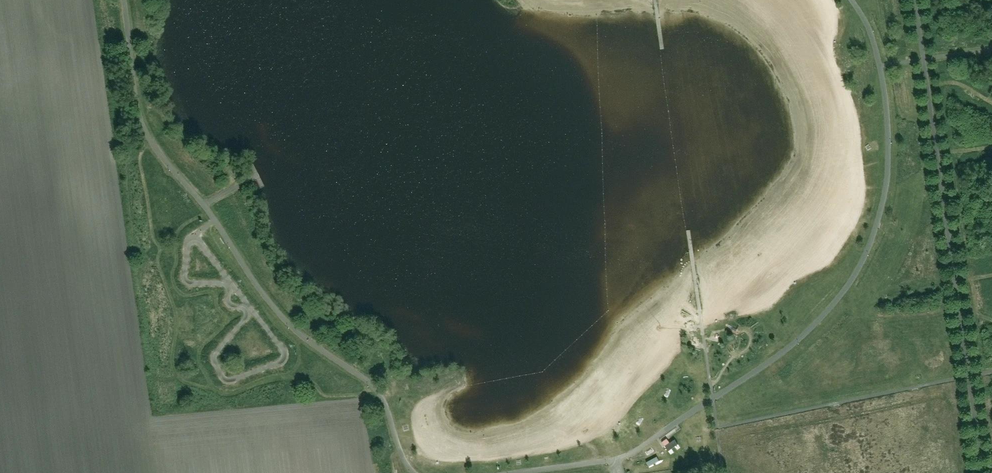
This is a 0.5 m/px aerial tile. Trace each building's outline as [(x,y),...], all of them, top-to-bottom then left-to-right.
[(667,439),(662,442),(663,443),(665,446),(668,451),(672,449),(675,446),(678,444),(679,444),(675,439),(674,440),(670,443),(667,439)]
